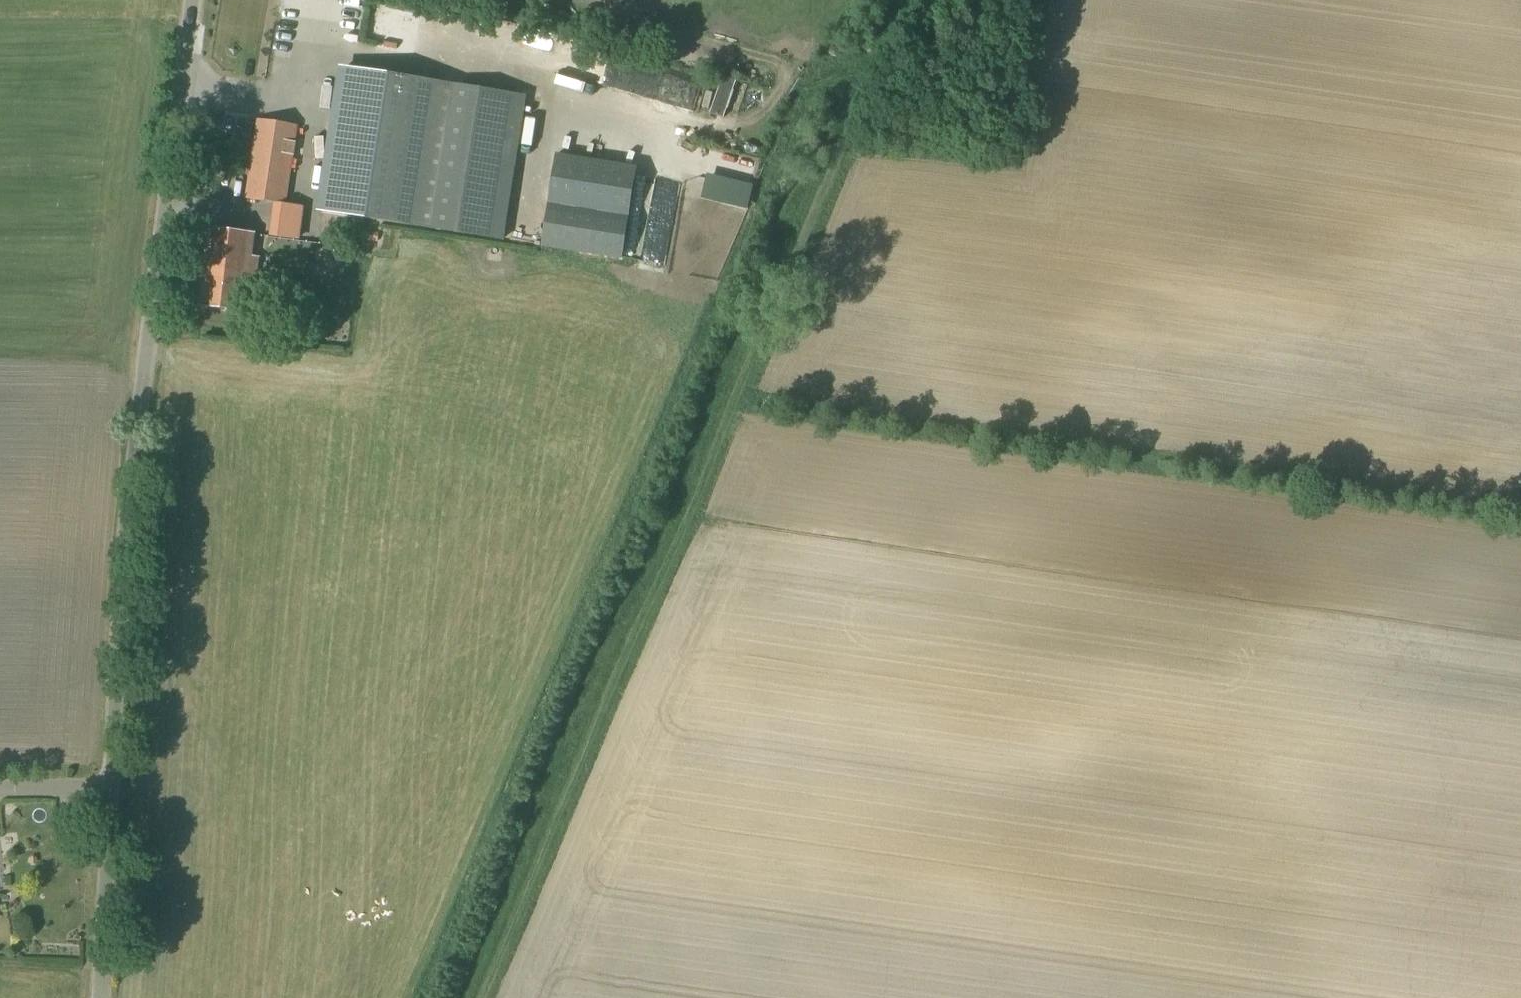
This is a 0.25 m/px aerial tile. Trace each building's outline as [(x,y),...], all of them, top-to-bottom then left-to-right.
[(316,213),(434,231),(487,239),(510,92),(457,84),(340,67),(316,213)] [(735,78),(720,111),(740,121),(756,88),(735,78)] [(287,205),(298,126),(258,120),(246,199),(287,205)] [(636,168),(556,155),(548,204),(549,204),(628,217),(636,168)] [(243,311),(253,234),(211,229),(201,306),(243,311)] [(329,269),(336,264),(337,256),(333,250),(325,248),(318,253),(316,261),(329,269)]
